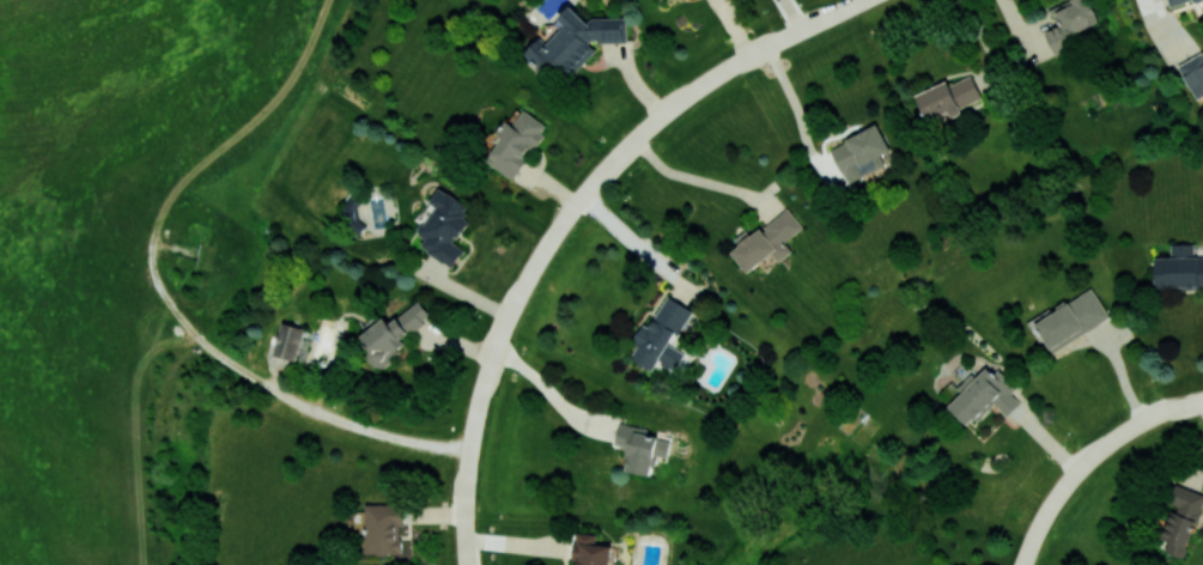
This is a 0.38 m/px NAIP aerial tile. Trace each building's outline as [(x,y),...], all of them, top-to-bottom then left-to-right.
[(1055,53),(1078,43),(1073,33),(1100,21),(1090,0),(1069,0),(1050,9),(1058,25),(1044,31),(1055,53)] [(627,41),(626,17),(592,17),(588,22),(570,6),(558,18),(565,24),(548,43),(548,29),(525,55),(543,70),(547,70),(554,63),(571,78),(593,53),(593,42),(627,41)] [(1202,95),(1202,52),(1178,64),(1195,98),(1202,95)] [(948,84),(947,81),(916,94),(928,121),(949,111),(950,113),(983,99),(972,74),(948,84)] [(513,125),(506,120),(496,135),(502,139),(486,162),(512,179),(548,126),(523,109),(513,125)] [(847,183),(885,167),(880,155),(890,151),(879,125),(831,146),(847,183)] [(464,250),(454,243),(469,222),(461,217),(468,206),(445,191),(418,231),(426,237),(420,246),(452,268),(464,250)] [(338,219),(360,234),(369,222),(357,214),(361,208),(351,201),(338,219)] [(1194,256),(1194,243),(1171,244),(1171,257),(1155,257),(1155,288),(1202,287),(1202,256),(1194,256)] [(1110,317),(1092,288),(1034,323),(1052,352),(1110,317)] [(630,358),(652,370),(656,362),(674,372),(685,353),(672,346),(692,309),(666,295),(649,327),(642,323),(632,343),(637,346),(630,358)] [(362,335),(374,352),(367,357),(377,370),(408,346),(403,339),(432,317),(420,301),(390,323),(386,317),(362,335)] [(297,360),(304,327),(282,322),(274,355),(297,360)] [(948,407),(969,427),(993,403),(1007,416),(1022,400),(986,367),(976,377),(972,372),(958,387),(962,392),(948,407)] [(615,444),(629,447),(625,470),(652,475),(656,455),(668,457),(670,440),(647,436),(649,429),(619,423),(615,444)] [(1174,485),(1169,503),(1173,504),(1163,540),(1167,541),(1164,552),(1187,558),(1202,499),(1202,493),(1174,485)] [(365,504),(366,554),(402,554),(401,534),(404,534),(403,503),(365,504)] [(596,544),(597,535),(575,533),(573,559),(579,559),(579,564),(609,564),(610,545),(596,544)]
